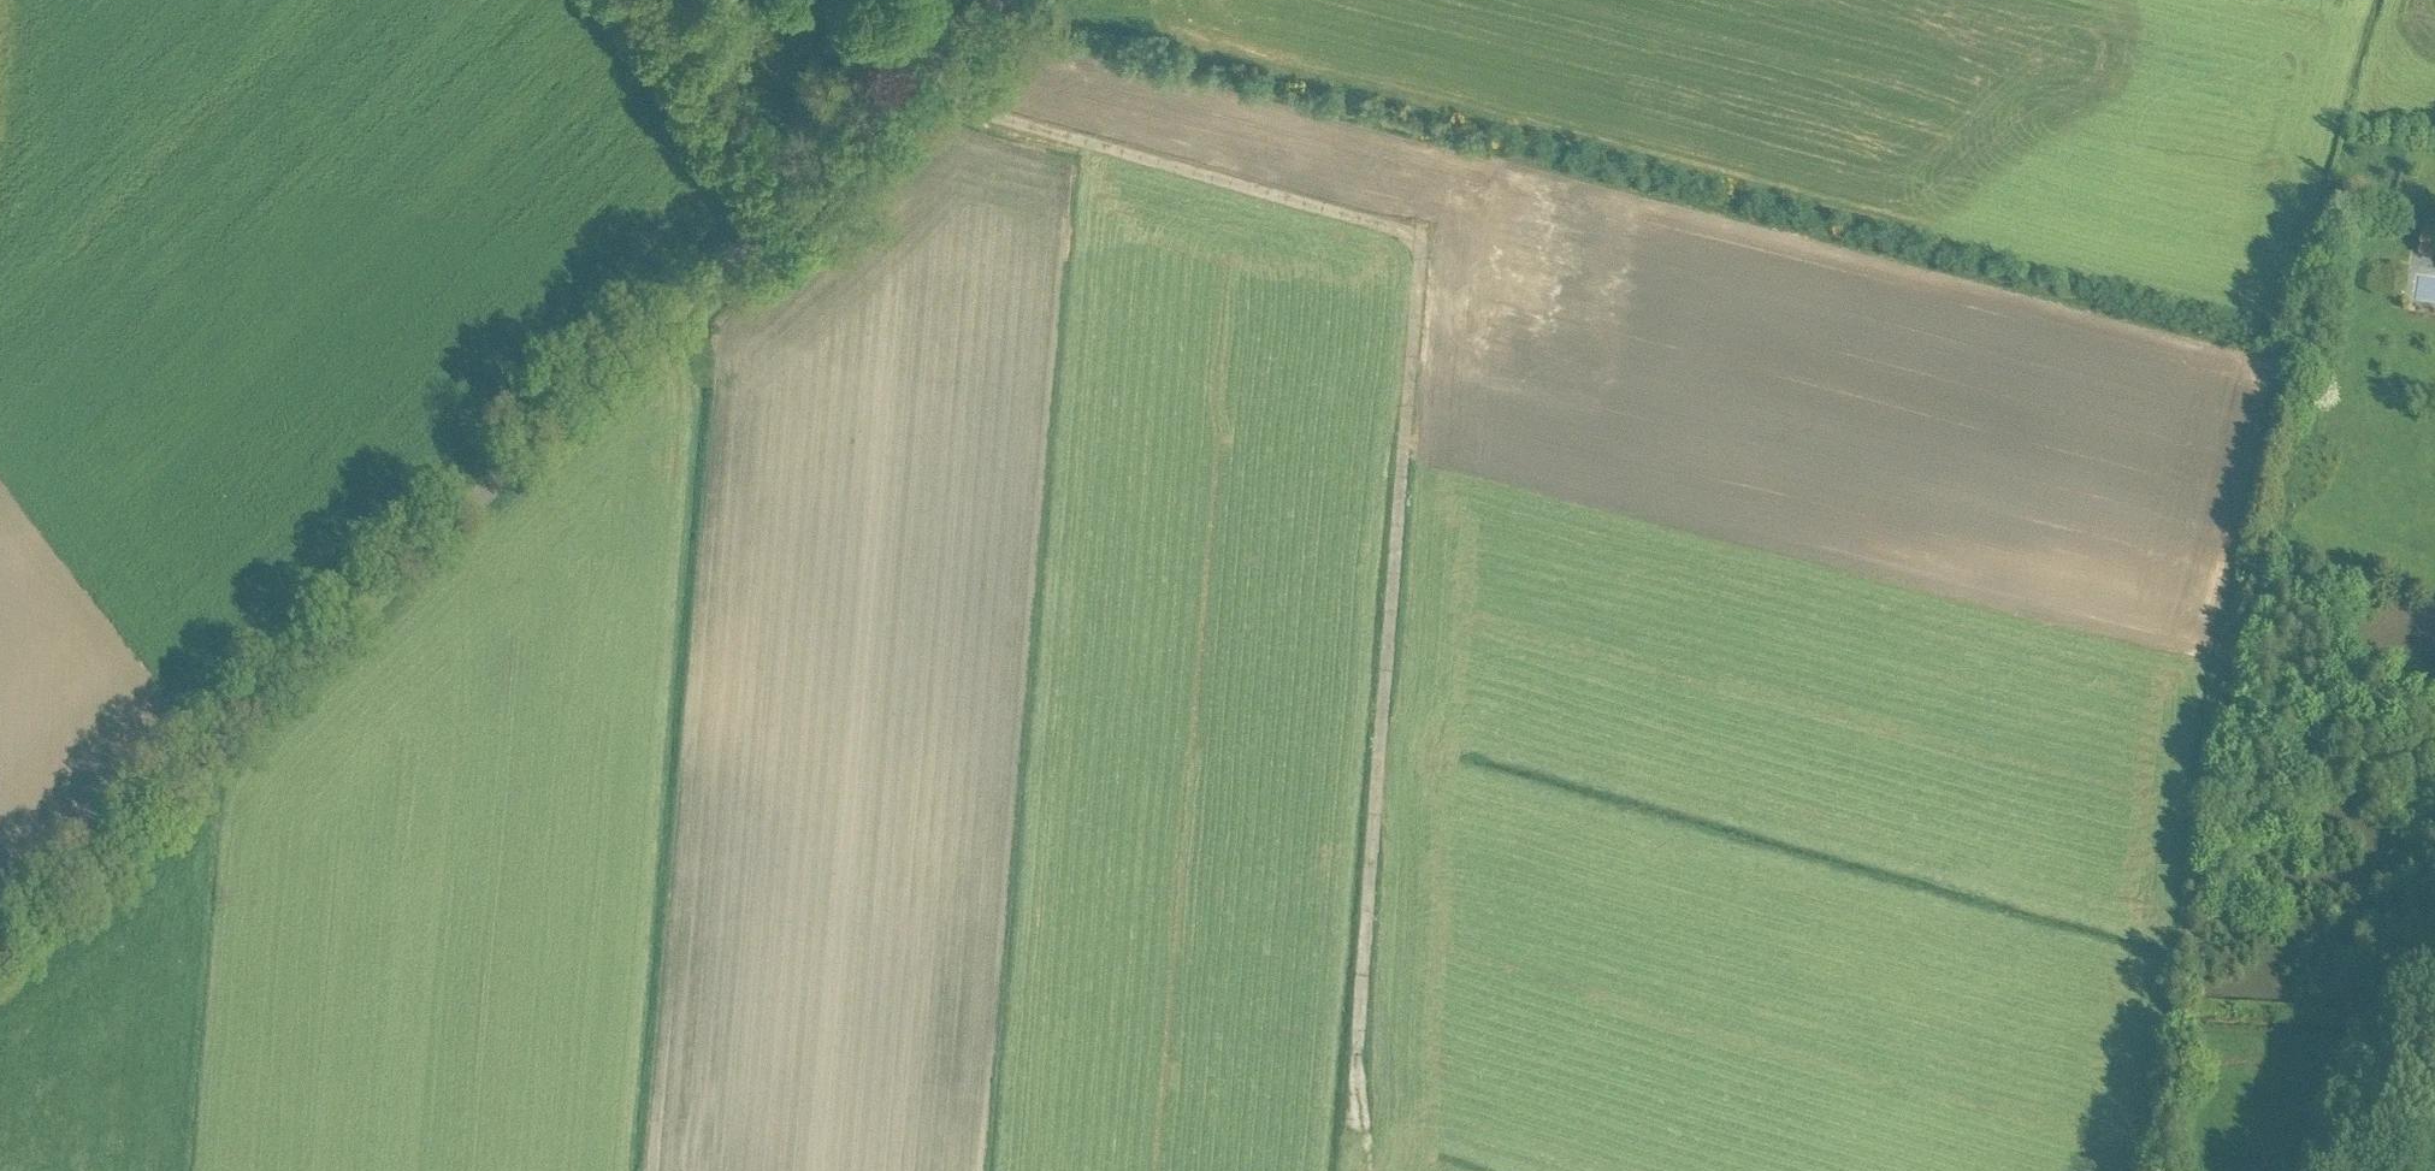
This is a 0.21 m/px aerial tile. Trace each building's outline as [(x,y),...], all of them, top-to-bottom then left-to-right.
[(2417,258),(2434,261),(2434,232),(2422,230),(2417,258)]
